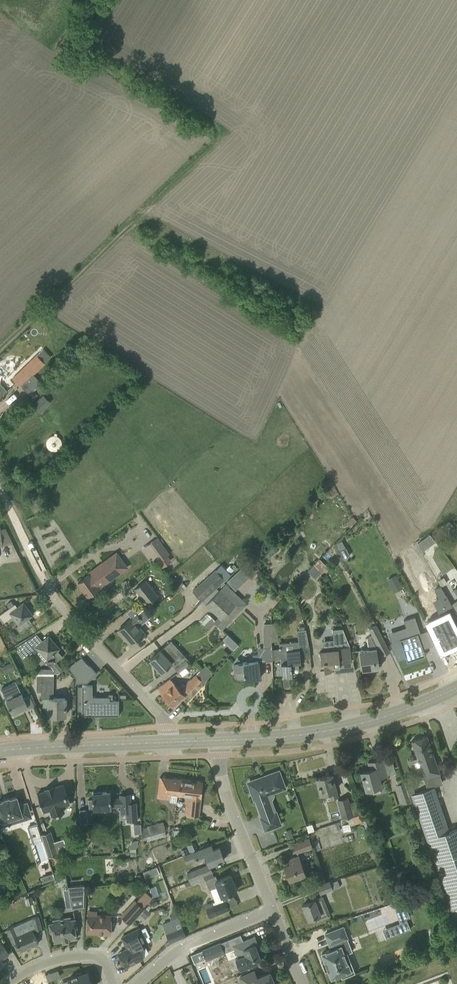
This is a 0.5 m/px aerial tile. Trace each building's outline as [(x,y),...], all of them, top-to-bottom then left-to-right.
[(21,386),(30,395),(42,383),(33,374),(51,357),(43,348),(12,378),(20,386),(21,386)] [(43,394),(32,406),(40,414),(51,402),(43,394)] [(29,500),(35,512),(44,508),(38,496),(29,500)] [(430,534),(417,544),(422,551),(435,541),(430,534)] [(158,562),(162,567),(171,560),(168,555),(169,554),(157,537),(141,548),(150,560),(155,557),(158,562)] [(126,566),(120,558),(114,551),(89,572),(90,574),(78,582),(88,596),(100,587),(126,566)] [(313,566),(309,571),(316,578),(327,567),(326,565),(319,559),(313,566)] [(246,563),(239,570),(247,579),(254,572),(246,563)] [(217,586),(222,582),(225,579),(216,569),(214,572),(209,576),(208,576),(192,590),(201,601),(218,586),(217,586)] [(393,591),(402,587),(396,573),(387,577),(393,591)] [(444,577),(438,580),(441,586),(447,583),(444,577)] [(147,604),(155,598),(158,596),(145,580),(135,588),(147,604)] [(219,590),(217,588),(203,601),(206,604),(220,617),(215,622),(223,629),(246,604),(225,584),(219,590)] [(441,586),(434,589),(442,607),(450,603),(441,586)] [(20,632),(32,623),(29,618),(33,615),(24,602),(17,607),(15,604),(0,615),(5,621),(13,616),(19,624),(16,626),(20,632)] [(131,645),(139,638),(145,633),(136,623),(147,613),(143,608),(132,618),(118,630),(131,645)] [(400,639),(391,643),(394,653),(395,653),(398,660),(407,657),(408,661),(427,655),(419,634),(421,633),(415,616),(404,620),(410,636),(400,639)] [(431,624),(443,648),(456,642),(456,637),(448,617),(431,624)] [(390,652),(383,639),(376,625),(369,628),(372,635),(367,637),(369,649),(360,650),(362,670),(379,667),(377,654),(382,653),(383,655),(390,652)] [(350,651),(350,645),(343,628),(332,629),(334,640),(325,641),(326,650),(320,651),(321,662),(324,662),(325,671),(333,670),(334,673),(346,671),(345,662),(351,661),(350,651)] [(270,642),(272,641),(272,629),(263,629),(263,647),(262,647),(264,661),(271,660),(270,646),(270,642)] [(279,643),(281,666),(282,676),(292,675),(292,669),(294,668),(294,669),(294,670),(295,670),(296,670),(297,670),(298,670),(299,669),(299,668),(299,665),(298,665),(299,665),(299,662),(301,662),(300,649),(299,649),(299,647),(309,646),(307,629),(297,630),(298,641),(279,643)] [(238,645),(227,634),(222,639),(233,650),(238,645)] [(23,657),(28,653),(31,657),(33,655),(41,664),(45,660),(51,667),(63,656),(57,650),(60,648),(49,635),(43,640),(40,638),(32,645),(29,641),(18,651),(23,657)] [(171,641),(161,650),(161,649),(150,659),(162,672),(182,653),(171,641)] [(233,665),(234,675),(235,676),(235,677),(236,677),(236,678),(237,679),(238,679),(239,680),(240,680),(241,680),(260,678),(258,662),(260,662),(259,655),(253,656),(253,661),(243,662),(238,658),(233,663),(233,665)] [(81,657),(68,666),(75,676),(76,677),(76,682),(83,682),(83,675),(91,667),(89,665),(81,657)] [(190,664),(186,658),(174,666),(178,672),(190,664)] [(11,662),(5,666),(9,673),(15,670),(11,662)] [(169,687),(162,694),(174,706),(200,682),(202,684),(213,673),(206,665),(185,685),(183,683),(179,688),(174,683),(169,687)] [(54,674),(37,674),(37,692),(41,691),(41,698),(48,698),(48,715),(65,715),(66,697),(54,697),(54,674)] [(16,682),(0,689),(6,700),(12,713),(28,706),(21,693),(17,685),(16,682)] [(78,685),(78,712),(82,712),(82,715),(91,715),(91,716),(96,716),(99,716),(101,716),(102,715),(119,715),(119,700),(113,700),(113,693),(109,693),(109,697),(95,696),(93,696),(93,694),(93,685),(82,685),(78,685)] [(434,786),(430,775),(439,772),(427,735),(412,740),(421,769),(416,770),(419,779),(424,778),(427,789),(434,786)] [(387,775),(382,759),(368,762),(370,769),(361,771),(368,795),(380,792),(379,786),(382,785),(379,777),(387,775)] [(247,782),(250,788),(254,800),(255,799),(261,817),(260,817),(265,830),(282,824),(277,810),(276,810),(272,800),(274,795),(274,793),(286,789),(279,770),(247,782)] [(334,783),(331,774),(317,778),(321,794),(329,792),(331,798),(337,796),(336,790),(334,783)] [(170,794),(177,794),(179,779),(160,776),(158,797),(170,798),(170,794)] [(203,781),(179,779),(177,794),(186,795),(184,814),(199,816),(203,781)] [(410,801),(404,783),(396,785),(403,803),(410,801)] [(54,787),(37,793),(43,811),(50,809),(52,815),(64,811),(62,805),(69,802),(63,785),(55,788),(54,787)] [(449,831),(434,786),(427,789),(412,794),(456,923),(456,828),(449,831)] [(120,805),(121,809),(121,812),(127,812),(127,821),(131,820),(137,820),(136,812),(136,802),(130,803),(130,794),(120,794),(120,798),(110,798),(110,792),(109,792),(94,793),(93,793),(93,799),(88,799),(89,809),(94,809),(111,808),(111,807),(110,806),(120,805)] [(3,825),(2,821),(3,820),(13,817),(14,822),(31,817),(30,812),(27,803),(19,805),(17,796),(9,799),(9,798),(3,799),(4,800),(0,801),(0,826),(3,825)] [(348,803),(347,798),(338,801),(343,818),(347,817),(350,825),(362,821),(356,801),(348,803)] [(141,830),(142,830),(142,837),(146,836),(147,841),(166,835),(165,830),(163,822),(143,827),(141,828),(141,830)] [(50,831),(41,834),(43,841),(48,856),(57,853),(67,850),(63,838),(54,841),(50,831)] [(30,835),(33,844),(43,841),(41,834),(40,832),(35,834),(30,835)] [(309,839),(293,844),(296,853),(312,847),(309,839)] [(209,865),(214,863),(218,862),(221,861),(220,861),(224,859),(219,847),(212,850),(211,847),(212,846),(211,845),(198,850),(198,849),(190,853),(183,855),(186,863),(206,856),(209,865)] [(290,880),(306,875),(299,856),(288,859),(290,864),(284,866),(290,880)] [(147,875),(157,872),(156,866),(145,869),(147,875)] [(200,869),(187,874),(188,875),(190,880),(191,884),(205,878),(204,875),(203,876),(203,875),(200,869)] [(230,874),(217,879),(215,875),(205,879),(209,889),(217,886),(221,896),(228,894),(230,894),(230,893),(237,890),(236,890),(230,874)] [(321,894),(332,889),(329,882),(318,887),(321,894)] [(84,885),(68,886),(70,897),(84,895),(84,885)] [(318,919),(329,915),(322,897),(303,904),(308,919),(317,915),(318,919)] [(144,908),(135,900),(121,916),(130,924),(144,908)] [(229,909),(228,909),(225,901),(216,904),(214,905),(213,903),(206,906),(210,916),(229,909)] [(405,905),(395,909),(400,921),(410,917),(405,905)] [(171,920),(163,923),(166,931),(166,932),(170,942),(186,935),(182,926),(181,924),(179,920),(178,917),(174,907),(172,908),(170,918),(171,920)] [(110,934),(111,915),(88,915),(87,932),(97,932),(97,934),(100,934),(100,933),(102,933),(103,934),(110,934)] [(20,951),(35,944),(39,943),(34,933),(36,933),(43,932),(40,922),(38,916),(32,918),(34,927),(18,934),(14,926),(6,929),(13,944),(17,942),(20,951)] [(53,919),(54,922),(49,923),(51,931),(52,931),(54,942),(63,940),(63,942),(69,941),(68,939),(77,938),(75,927),(77,926),(75,918),(71,919),(70,916),(53,919)] [(406,919),(391,925),(395,934),(404,931),(410,929),(406,919)] [(328,968),(332,978),(341,974),(342,977),(341,977),(342,978),(355,972),(352,963),(348,964),(344,955),(348,953),(343,940),(348,938),(343,927),(325,934),(329,945),(330,945),(332,949),(322,953),(326,962),(323,964),(325,970),(328,968)] [(127,948),(118,953),(125,966),(143,957),(139,948),(147,944),(140,928),(122,937),(127,948)] [(0,967),(4,965),(1,959),(9,954),(0,941),(0,967)] [(240,969),(262,960),(255,944),(244,948),(241,942),(233,945),(238,957),(235,958),(236,960),(236,961),(238,967),(239,967),(240,969)] [(200,961),(206,958),(206,960),(225,952),(221,943),(202,950),(197,952),(200,961)] [(88,971),(78,975),(77,974),(72,976),(72,977),(69,978),(71,983),(93,983),(88,971)] [(270,972),(257,977),(254,971),(240,977),(242,983),(275,983),(270,972)]
